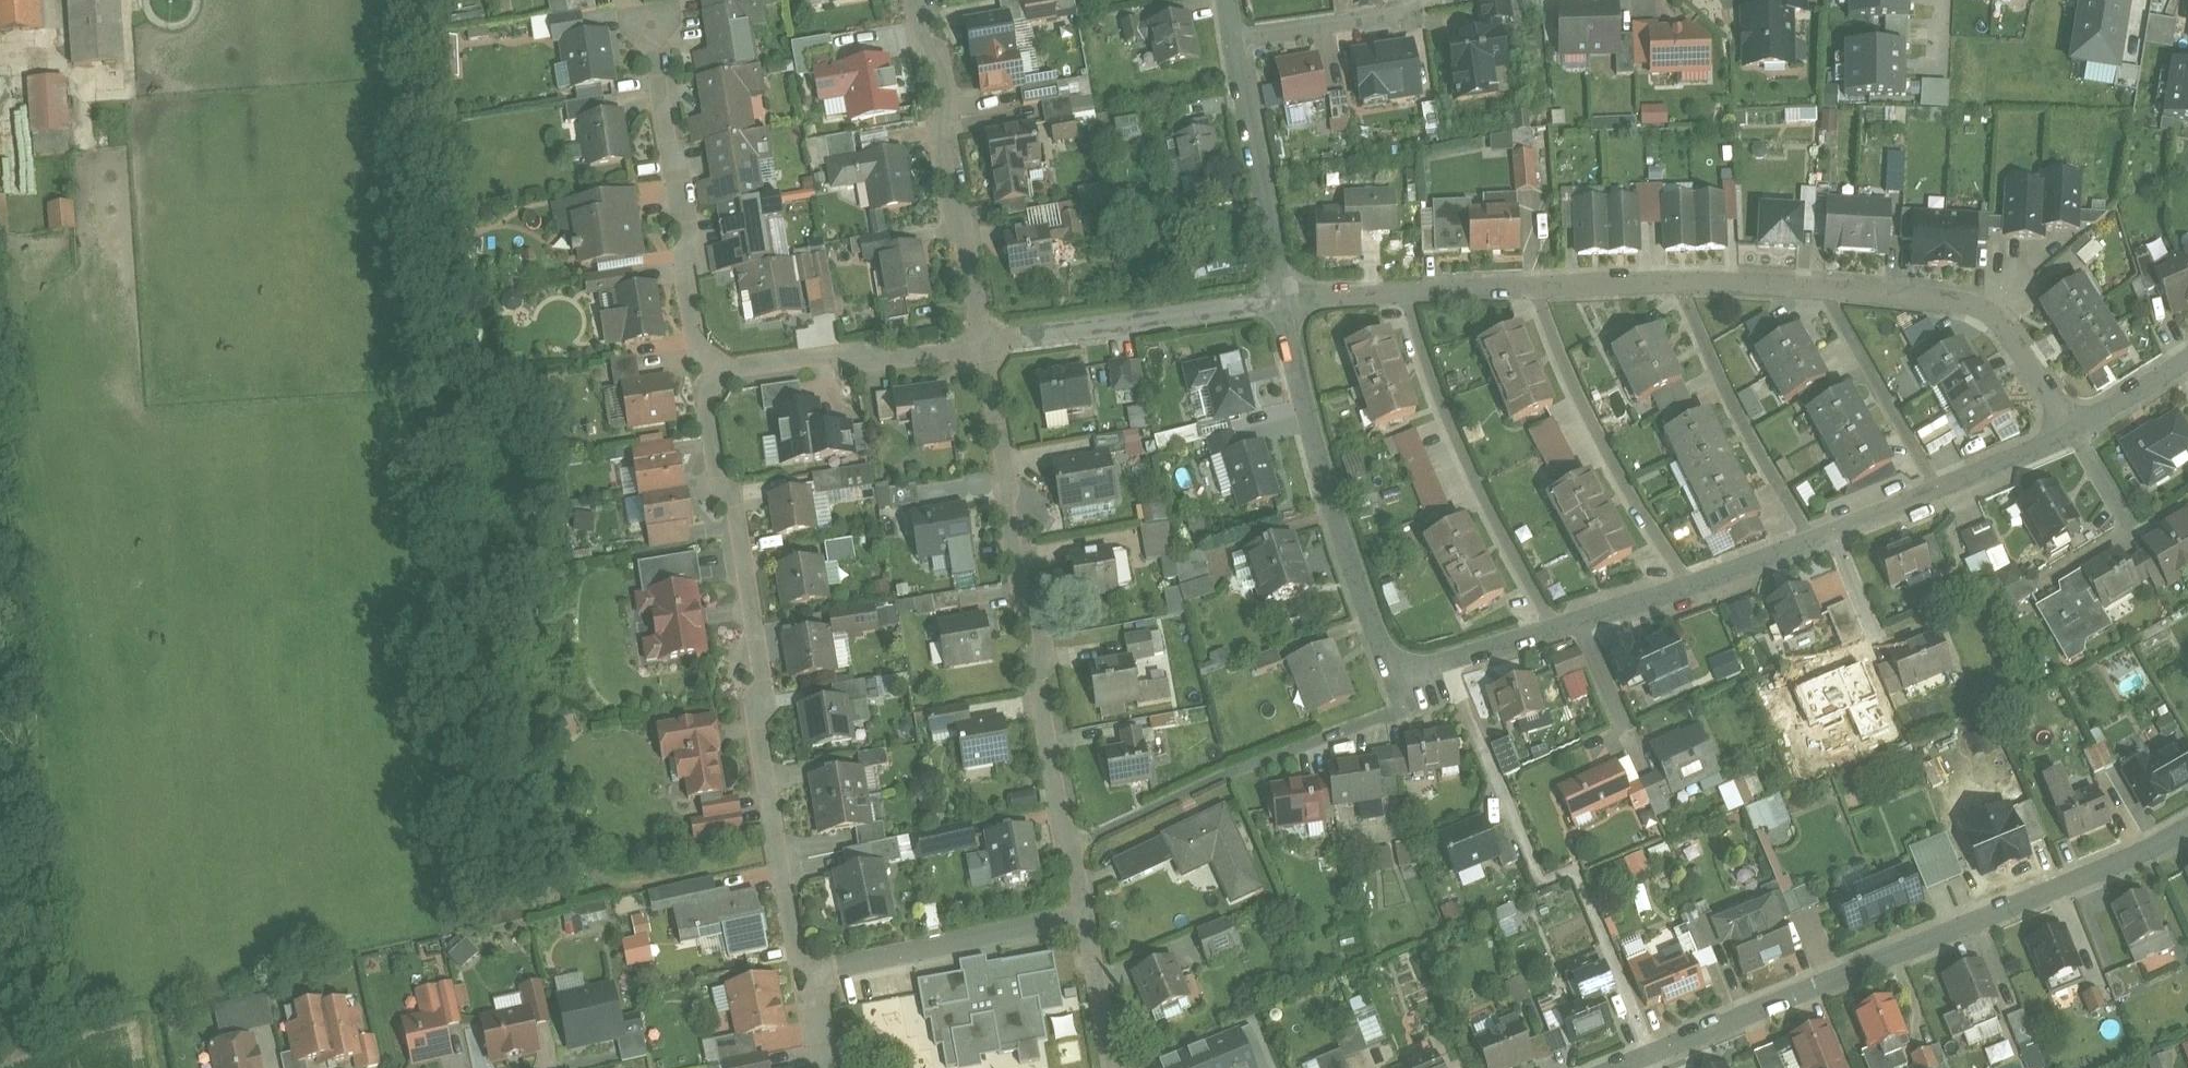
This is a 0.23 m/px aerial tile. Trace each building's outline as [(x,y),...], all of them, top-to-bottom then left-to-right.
[(42,29),(40,0),(0,0),(0,32),(42,29)] [(75,66),(124,63),(120,0),(70,0),(75,66)] [(569,15),(580,14),(597,11),(596,0),(567,0),(569,15)] [(707,13),(763,4),(762,0),(705,0),(707,13)] [(1004,15),(1026,11),(1024,1),(1030,0),(1001,0),(1004,15)] [(1024,1),(1026,11),(1028,22),(1059,17),(1058,14),(1056,0),(1030,0),(1024,1)] [(1058,14),(1076,11),(1075,0),(1056,0),(1058,14)] [(1480,2),(1483,22),(1511,18),(1508,0),(1495,0),(1480,2)] [(1767,10),(1790,9),(1790,11),(1806,10),(1806,0),(1767,0),(1767,10)] [(1849,17),(1909,18),(1909,0),(1849,0),(1849,17)] [(2073,61),(2118,68),(2129,0),(2082,0),(2073,61)] [(1618,2),(1589,3),(1590,54),(1616,53),(1619,53),(1619,35),(1618,2)] [(1588,3),(1559,4),(1560,55),(1590,54),(1589,3),(1588,3)] [(763,4),(707,13),(707,14),(710,14),(712,30),(711,31),(710,32),(713,51),(694,54),(698,79),(702,78),(756,70),(749,27),(767,25),(764,4),(763,4)] [(1767,10),(1745,11),(1745,32),(1744,32),(1744,45),(1746,45),(1746,66),(1791,64),(1790,11),(1790,9),(1767,10)] [(2179,18),(2152,13),(2148,42),(2174,46),(2179,18)] [(569,15),(551,18),(555,43),(563,42),(563,40),(584,37),(580,14),(569,15)] [(1008,15),(967,22),(974,61),(978,61),(1015,54),(1008,15)] [(1188,16),(1147,25),(1153,52),(1157,51),(1160,68),(1197,60),(1188,16)] [(1137,20),(1122,23),(1126,44),(1142,41),(1137,20)] [(1657,25),(1633,26),(1633,35),(1634,65),(1652,64),(1651,31),(1657,31),(1657,25)] [(1686,25),(1682,30),(1657,31),(1651,31),(1652,64),(1653,73),(1678,72),(1678,71),(1686,71),(1692,65),(1709,64),(1708,42),(1690,25),(1686,25)] [(1501,31),(1451,38),(1456,73),(1453,74),(1456,98),(1482,94),(1481,88),(1494,86),(1492,69),(1506,67),(1501,31)] [(584,37),(563,40),(563,42),(571,90),(613,83),(605,33),(584,37)] [(1633,35),(1619,35),(1619,53),(1616,53),(1617,75),(1634,74),(1634,65),(1633,35)] [(831,37),(803,42),(809,76),(815,75),(815,73),(836,69),(831,37)] [(459,79),(457,39),(434,40),(436,80),(459,79)] [(1905,44),(1845,43),(1845,69),(1905,69),(1905,44)] [(1413,44),(1354,54),(1362,103),(1388,99),(1386,89),(1417,84),(1419,94),(1421,93),(1413,44)] [(1015,54),(978,61),(983,93),(1021,87),(1022,87),(1021,79),(1017,53),(1015,54)] [(1316,59),(1280,65),(1279,65),(1286,105),(1287,105),(1286,105),(1323,97),(1324,98),(1325,98),(1317,58),(1316,58),(1316,59)] [(836,69),(815,73),(815,75),(820,101),(849,96),(853,120),(896,113),(893,95),(895,94),(891,76),(890,76),(887,60),(836,69)] [(2181,60),(2177,88),(2187,89),(2187,61),(2181,60)] [(2141,68),(2119,65),(2118,68),(2115,87),(2137,91),(2141,68)] [(756,70),(702,78),(702,80),(704,80),(707,95),(705,97),(705,99),(708,117),(689,120),(693,144),(710,142),(752,135),(746,95),(765,92),(761,69),(756,70)] [(1905,69),(1845,69),(1845,94),(1905,95),(1905,69)] [(1056,73),(1021,79),(1022,87),(1021,87),(1024,105),(1042,102),(1060,99),(1058,83),(1056,73)] [(64,77),(30,79),(33,134),(68,132),(64,77)] [(1099,133),(1089,78),(1058,83),(1060,99),(1070,97),(1077,138),(1099,133)] [(1951,80),(1925,79),(1924,105),(1949,107),(1951,80)] [(1839,86),(1824,86),(1824,105),(1838,106),(1839,86)] [(2177,88),(2173,116),(2187,118),(2187,89),(2177,88)] [(1351,117),(1347,92),(1329,94),(1333,120),(1351,117)] [(1060,99),(1042,102),(1046,124),(1051,123),(1054,142),(1077,138),(1070,97),(1060,99)] [(605,98),(566,104),(569,124),(583,121),(583,120),(608,116),(605,98)] [(1437,102),(1422,104),(1426,132),(1441,130),(1437,102)] [(1668,107),(1642,108),(1643,125),(1669,124),(1668,107)] [(1816,108),(1800,109),(1801,122),(1816,121),(1816,108)] [(1565,111),(1553,112),(1554,126),(1566,125),(1565,111)] [(1839,112),(1824,111),(1822,130),(1837,131),(1839,112)] [(1510,114),(1512,132),(1532,130),(1530,112),(1510,114)] [(1746,112),(1733,113),(1733,127),(1746,126),(1746,112)] [(608,116),(583,120),(583,121),(587,143),(585,146),(587,160),(590,162),(591,166),(628,160),(620,114),(608,116)] [(1635,117),(1592,118),(1592,132),(1636,130),(1635,117)] [(1142,119),(1112,124),(1115,145),(1146,139),(1142,119)] [(1034,125),(987,134),(999,203),(1027,197),(1022,167),(1041,164),(1034,125)] [(1513,149),(1514,154),(1533,152),(1532,130),(1512,132),(1513,149)] [(1208,131),(1169,138),(1168,133),(1155,136),(1160,164),(1173,162),(1176,178),(1216,171),(1208,131)] [(752,135),(710,142),(711,143),(713,143),(715,159),(714,160),(713,161),(716,181),(698,184),(702,209),(721,206),(761,200),(754,159),(773,155),(769,132),(752,135)] [(889,143),(888,132),(865,133),(866,144),(889,143)] [(1493,151),(1513,149),(1512,132),(1492,136),(1493,151)] [(853,133),(825,138),(830,164),(857,159),(853,133)] [(812,167),(830,164),(825,138),(807,141),(812,167)] [(903,150),(864,156),(864,158),(857,159),(830,164),(834,188),(869,181),(874,212),(913,205),(903,150)] [(1533,152),(1514,154),(1517,191),(1537,190),(1533,152)] [(1904,170),(1893,169),(1891,192),(1903,192),(1904,170)] [(2079,176),(2043,174),(2043,185),(2041,226),(2043,226),(2077,228),(2077,224),(2078,211),(2079,176)] [(803,180),(805,193),(815,191),(813,179),(803,180)] [(638,181),(608,186),(610,199),(617,198),(618,204),(633,201),(641,200),(638,181)] [(1736,183),(1723,183),(1724,196),(1736,196),(1736,183)] [(2043,185),(2009,183),(2007,218),(2006,231),(2006,235),(2042,237),(2043,226),(2041,226),(2043,185)] [(1102,196),(1100,184),(1079,188),(1081,200),(1102,196)] [(1663,185),(1650,186),(1650,198),(1663,198),(1663,185)] [(1650,186),(1636,187),(1637,199),(1650,198),(1650,186)] [(1802,188),(1801,210),(1799,232),(1814,232),(1817,189),(1802,188)] [(1577,189),(1563,190),(1565,227),(1578,227),(1577,202),(1577,189)] [(805,193),(781,197),(782,205),(816,200),(815,191),(805,193)] [(1347,209),(1325,211),(1325,216),(1311,217),(1312,235),(1317,234),(1318,256),(1360,255),(1359,231),(1395,229),(1393,193),(1346,195),(1347,209)] [(1511,199),(1499,199),(1500,205),(1489,205),(1489,210),(1518,209),(1517,194),(1511,194),(1511,199)] [(1724,196),(1694,197),(1696,249),(1725,248),(1724,222),(1724,196)] [(1736,196),(1724,196),(1724,222),(1737,221),(1736,196)] [(0,197),(0,231),(9,231),(8,197),(0,197)] [(761,200),(721,206),(722,208),(724,207),(726,223),(725,224),(724,225),(728,245),(709,248),(713,274),(741,269),(772,264),(765,223),(784,220),(782,205),(781,197),(761,200)] [(1694,197),(1664,198),(1665,224),(1666,250),(1696,249),(1694,197)] [(610,199),(557,207),(561,231),(577,229),(580,247),(572,248),(573,254),(580,253),(582,265),(641,255),(633,201),(618,204),(617,198),(610,199)] [(1650,198),(1637,199),(1636,200),(1637,225),(1652,224),(1650,198)] [(1663,198),(1650,198),(1652,224),(1665,224),(1664,198),(1663,198)] [(1089,211),(1087,200),(1059,206),(1061,216),(1078,213),(1089,211)] [(1489,210),(1471,211),(1470,200),(1433,201),(1433,204),(1436,204),(1437,228),(1435,228),(1435,252),(1519,249),(1518,209),(1489,210)] [(1636,200),(1606,201),(1608,253),(1638,252),(1637,225),(1636,200)] [(1606,201),(1577,202),(1578,227),(1579,254),(1608,253),(1606,201)] [(1859,203),(1829,202),(1826,248),(1857,250),(1859,203)] [(1890,205),(1859,203),(1857,250),(1887,251),(1890,205)] [(73,204),(50,206),(52,229),(75,227),(73,204)] [(1799,232),(1801,210),(1763,208),(1761,245),(1799,246),(1799,232)] [(1917,210),(1903,209),(1901,239),(1914,239),(1915,214),(1917,214),(1917,210)] [(2109,212),(2078,211),(2077,224),(2095,225),(2109,212)] [(1047,230),(1005,237),(1012,274),(1054,267),(1049,241),(1064,238),(1065,243),(1083,239),(1078,213),(1061,216),(1063,228),(1048,230),(1047,230)] [(1990,214),(1975,213),(1975,217),(1976,217),(1975,242),(1988,243),(1989,230),(1990,217),(1990,214)] [(1917,214),(1915,214),(1914,239),(1913,264),(1943,266),(1946,216),(1917,214)] [(1975,217),(1946,216),(1943,266),(1974,267),(1975,242),(1976,217),(1975,217)] [(2007,218),(1990,217),(1989,230),(2006,231),(2007,218)] [(1435,228),(1421,229),(1422,253),(1435,252),(1435,228)] [(888,234),(860,239),(863,255),(879,252),(878,251),(891,248),(888,234)] [(891,248),(878,251),(879,252),(888,305),(929,297),(920,243),(891,248)] [(2181,255),(2181,253),(2170,258),(2165,271),(2158,274),(2156,275),(2160,285),(2172,312),(2187,305),(2187,252),(2181,255)] [(2158,274),(2149,254),(2136,259),(2146,290),(2160,285),(2156,275),(2158,274)] [(817,318),(834,316),(824,256),(807,258),(811,283),(817,318)] [(796,285),(811,283),(807,258),(792,261),(796,285)] [(772,264),(741,269),(744,292),(757,290),(760,304),(744,306),(747,322),(801,314),(796,285),(792,261),(772,264)] [(631,270),(601,275),(604,295),(617,292),(617,291),(634,288),(631,270)] [(2070,270),(2046,286),(2053,296),(2077,281),(2070,270)] [(2053,296),(2041,304),(2057,329),(2097,304),(2096,303),(2092,306),(2078,283),(2081,280),(2081,279),(2077,281),(2053,296)] [(634,288),(617,291),(617,292),(625,344),(663,338),(655,285),(634,288)] [(2097,304),(2057,329),(2073,353),(2112,328),(2112,327),(2108,330),(2093,307),(2097,305),(2097,304)] [(1904,332),(1914,350),(1938,336),(1929,318),(1904,332)] [(1635,322),(1609,334),(1616,348),(1641,335),(1635,322)] [(1777,323),(1752,336),(1759,349),(1784,336),(1777,323)] [(1520,326),(1480,343),(1480,344),(1484,342),(1491,358),(1487,359),(1506,405),(1510,403),(1516,419),(1512,420),(1513,422),(1553,405),(1520,326)] [(1616,348),(1614,349),(1615,351),(1618,349),(1631,374),(1669,355),(1656,328),(1641,335),(1616,348)] [(1759,349),(1757,350),(1759,354),(1763,352),(1775,374),(1812,353),(1799,328),(1759,349)] [(2112,328),(2073,353),(2088,378),(2128,353),(2127,352),(2123,354),(2109,331),(2112,329),(2112,328)] [(1389,330),(1348,344),(1349,346),(1353,345),(1359,360),(1354,362),(1371,408),(1375,406),(1381,421),(1377,423),(1377,425),(1417,411),(1389,330)] [(1938,336),(1914,350),(1921,363),(1946,349),(1938,336)] [(1921,363),(1919,364),(1920,365),(1924,363),(1937,387),(1934,389),(1934,390),(1981,363),(1981,362),(1974,366),(1960,341),(1946,349),(1921,363)] [(1812,353),(1775,374),(1789,399),(1800,393),(1825,379),(1826,378),(1812,353)] [(1240,355),(1185,368),(1191,392),(1209,388),(1216,420),(1253,411),(1240,355)] [(1669,355),(1631,374),(1642,398),(1638,400),(1639,401),(1655,394),(1680,381),(1681,381),(1669,355)] [(637,357),(611,361),(616,388),(623,387),(641,385),(641,383),(637,357)] [(1127,362),(1112,364),(1115,388),(1130,386),(1127,362)] [(1981,363),(1934,390),(1945,384),(1958,408),(1954,410),(1955,411),(1995,388),(1981,363)] [(1082,368),(1038,376),(1045,414),(1089,406),(1082,368)] [(641,385),(623,387),(630,428),(676,421),(669,379),(641,383),(641,385)] [(1825,379),(1800,393),(1803,399),(1828,385),(1825,379)] [(1680,381),(1655,394),(1663,412),(1689,399),(1680,381)] [(799,384),(762,389),(765,410),(774,408),(802,405),(799,384)] [(1828,385),(1803,399),(1810,410),(1834,396),(1828,385)] [(933,387),(894,392),(897,419),(912,417),(916,448),(935,446),(934,438),(955,435),(956,443),(959,442),(954,408),(955,408),(954,403),(949,404),(947,391),(934,393),(933,387)] [(1765,412),(1751,388),(1739,395),(1752,419),(1765,412)] [(1810,410),(1808,411),(1809,413),(1812,410),(1826,434),(1822,436),(1823,437),(1863,414),(1848,388),(1834,396),(1810,410)] [(1995,388),(1955,411),(1959,409),(1972,433),(1969,435),(1969,436),(1992,423),(2010,413),(1995,388)] [(894,392),(876,394),(880,421),(897,419),(894,392)] [(1689,399),(1663,412),(1672,429),(1697,417),(1689,399)] [(802,405),(774,408),(782,464),(823,458),(825,458),(823,442),(818,402),(802,405)] [(1672,429),(1666,432),(1666,434),(1670,432),(1682,457),(1720,438),(1707,412),(1697,417),(1672,429)] [(1992,423),(2002,441),(2020,431),(2010,413),(1992,423)] [(1863,414),(1823,437),(1827,435),(1840,459),(1836,461),(1837,462),(1877,438),(1863,414)] [(2146,434),(2145,432),(2124,446),(2150,487),(2174,472),(2168,462),(2187,449),(2187,431),(2177,414),(2146,434)] [(1944,418),(1919,433),(1930,453),(1956,439),(1944,418)] [(1553,419),(1530,431),(1542,455),(1566,442),(1553,419)] [(1198,426),(1171,433),(1175,447),(1203,440),(1198,426)] [(864,427),(853,428),(857,454),(868,452),(864,427)] [(1416,428),(1394,438),(1413,484),(1435,474),(1416,428)] [(1123,433),(1094,438),(1098,457),(1107,455),(1108,456),(1126,453),(1123,433)] [(1233,433),(1208,440),(1212,453),(1224,449),(1225,454),(1239,450),(1233,433)] [(851,438),(823,442),(825,458),(823,458),(823,461),(829,460),(831,472),(840,471),(848,469),(845,450),(853,449),(851,438)] [(1720,438),(1682,457),(1695,483),(1733,464),(1720,438)] [(1877,438),(1837,462),(1841,460),(1854,484),(1850,486),(1851,487),(1892,464),(1877,438)] [(672,441),(634,448),(636,463),(674,457),(672,441)] [(1566,442),(1542,455),(1555,478),(1578,466),(1566,442)] [(1239,450),(1225,454),(1242,507),(1241,507),(1241,508),(1280,496),(1279,495),(1274,478),(1274,477),(1271,478),(1261,445),(1262,444),(1261,443),(1239,450)] [(1216,456),(1222,492),(1231,490),(1225,454),(1216,456)] [(1098,457),(1054,465),(1062,509),(1116,499),(1108,456),(1107,455),(1098,457)] [(636,463),(634,463),(640,498),(687,491),(687,490),(685,490),(679,456),(674,457),(636,463)] [(1795,476),(1785,458),(1776,463),(1787,481),(1795,476)] [(1733,464),(1695,483),(1707,508),(1745,490),(1733,464)] [(831,472),(813,475),(816,496),(873,487),(869,466),(848,469),(840,471),(831,472)] [(1435,474),(1413,484),(1428,518),(1450,508),(1435,474)] [(1588,474),(1549,496),(1549,497),(1553,495),(1560,507),(1556,510),(1585,562),(1589,560),(1595,572),(1591,574),(1592,575),(1632,553),(1588,474)] [(917,484),(889,489),(892,508),(920,503),(917,484)] [(2054,484),(2020,504),(2026,516),(2023,518),(2041,549),(2062,537),(2067,546),(2070,544),(2062,530),(2076,522),(2054,484)] [(880,510),(892,508),(889,489),(876,491),(880,510)] [(809,490),(771,496),(778,536),(816,530),(809,490)] [(1707,508),(1703,510),(1704,511),(1708,509),(1719,533),(1715,535),(1716,537),(1729,530),(1756,517),(1758,516),(1745,490),(1707,508)] [(687,491),(640,498),(640,499),(643,499),(648,533),(649,533),(688,527),(693,526),(687,491)] [(965,504),(911,514),(918,555),(950,550),(955,576),(978,572),(965,504)] [(2159,528),(2162,534),(2147,543),(2146,543),(2145,544),(2153,559),(2167,583),(2168,584),(2183,575),(2184,576),(2187,574),(2187,511),(2159,528)] [(1756,517),(1729,530),(1736,545),(1763,532),(1756,517)] [(1503,595),(1464,518),(1426,537),(1465,614),(1503,595)] [(1169,521),(1141,525),(1148,560),(1175,555),(1169,521)] [(1989,522),(1975,528),(1986,554),(2000,548),(1989,522)] [(688,527),(649,533),(652,548),(690,542),(688,527)] [(1975,528),(1961,534),(1972,560),(1986,554),(1975,528)] [(1294,536),(1247,551),(1263,602),(1303,589),(1297,569),(1304,567),(1294,536)] [(1919,539),(1878,557),(1891,587),(1931,569),(1930,566),(1943,560),(1933,537),(1920,543),(1919,539)] [(853,539),(825,544),(829,565),(857,561),(853,539)] [(1111,549),(1069,556),(1077,599),(1118,591),(1111,549)] [(1203,550),(1176,558),(1181,587),(1211,578),(1203,550)] [(2083,572),(2066,582),(2071,590),(2039,608),(2064,652),(2109,626),(2100,610),(2139,586),(2138,584),(2126,563),(2118,551),(2083,571),(2083,572)] [(697,554),(639,564),(644,596),(651,594),(651,593),(672,590),(694,586),(702,585),(697,554)] [(2138,556),(2126,563),(2138,584),(2149,577),(2150,576),(2143,565),(2138,556)] [(822,559),(778,566),(785,607),(828,600),(822,559)] [(2167,583),(2153,559),(2143,565),(2150,576),(2149,577),(2156,589),(2167,583)] [(2028,577),(2002,591),(2011,607),(2036,593),(2028,577)] [(888,581),(873,583),(876,602),(891,599),(888,581)] [(672,590),(651,593),(651,594),(655,617),(654,617),(655,618),(658,636),(657,636),(658,637),(659,640),(644,642),(647,662),(662,660),(705,653),(694,586),(672,590)] [(1805,586),(1769,602),(1785,640),(1804,632),(1804,630),(1820,623),(1805,586)] [(959,592),(934,597),(937,611),(961,607),(959,592)] [(918,615),(937,611),(934,597),(916,600),(918,611),(918,615)] [(898,615),(918,611),(916,600),(896,603),(898,615)] [(1744,603),(1749,619),(1757,616),(1752,600),(1744,603)] [(1847,602),(1827,610),(1842,646),(1862,638),(1847,602)] [(1744,603),(1728,608),(1737,635),(1753,629),(1749,619),(1744,603)] [(874,609),(831,616),(834,636),(877,629),(874,609)] [(894,609),(877,611),(880,628),(897,626),(894,609)] [(985,616),(938,624),(938,625),(944,625),(951,664),(945,665),(946,667),(993,659),(985,616)] [(829,629),(785,636),(792,679),(836,671),(829,629)] [(1938,635),(1889,655),(1893,663),(1903,688),(1951,668),(1938,635)] [(1671,637),(1646,648),(1645,644),(1632,650),(1649,689),(1669,679),(1674,690),(1694,681),(1689,670),(1687,671),(1671,637)] [(1330,642),(1287,657),(1288,660),(1291,659),(1310,712),(1350,698),(1330,642)] [(1277,649),(1252,658),(1257,672),(1282,663),(1277,649)] [(1579,649),(1553,658),(1559,677),(1586,668),(1579,649)] [(1620,649),(1607,655),(1625,691),(1637,685),(1620,649)] [(1733,654),(1710,662),(1717,682),(1740,674),(1733,654)] [(1168,681),(1149,684),(1150,688),(1136,691),(1130,659),(1090,666),(1097,707),(1136,699),(1137,707),(1172,701),(1168,681)] [(1903,688),(1893,663),(1878,669),(1880,673),(1889,695),(1903,689),(1903,688)] [(1845,669),(1817,680),(1832,719),(1877,702),(1868,678),(1863,666),(1847,672),(1845,669)] [(1889,695),(1880,673),(1868,678),(1877,702),(1890,697),(1889,695)] [(1582,676),(1565,682),(1572,700),(1589,694),(1582,676)] [(886,677),(867,681),(870,700),(889,696),(886,677)] [(1532,677),(1491,689),(1498,715),(1505,713),(1508,726),(1543,715),(1532,677)] [(861,682),(832,686),(834,700),(847,698),(848,705),(864,703),(861,682)] [(834,700),(801,705),(807,748),(854,740),(848,705),(847,698),(834,700)] [(967,705),(939,710),(943,730),(957,727),(957,726),(970,723),(967,705)] [(939,710),(928,712),(932,732),(943,730),(939,710)] [(1173,713),(1150,717),(1152,730),(1176,726),(1173,713)] [(715,717),(658,727),(663,761),(669,760),(673,783),(686,781),(689,799),(702,797),(703,804),(724,800),(723,794),(717,752),(721,751),(715,717)] [(970,723),(957,726),(957,727),(965,768),(1011,759),(1003,718),(970,723)] [(1140,729),(1123,732),(1125,746),(1105,750),(1112,785),(1151,778),(1145,744),(1142,745),(1140,729)] [(1454,731),(1405,738),(1411,773),(1442,768),(1443,777),(1459,774),(1458,765),(1459,765),(1454,731)] [(1699,732),(1682,739),(1680,735),(1652,748),(1663,773),(1672,793),(1699,781),(1704,792),(1723,784),(1699,732)] [(1508,741),(1493,748),(1505,778),(1521,771),(1508,741)] [(2117,763),(2107,741),(2095,747),(2106,768),(2117,763)] [(2127,777),(2144,807),(2187,782),(2187,755),(2182,745),(2127,777)] [(2106,768),(2095,747),(2084,752),(2094,773),(2106,768)] [(887,750),(859,755),(861,769),(862,769),(862,770),(889,766),(887,750)] [(1392,751),(1374,754),(1375,761),(1378,761),(1380,777),(1396,775),(1392,751)] [(1375,761),(1329,768),(1332,782),(1335,803),(1335,806),(1384,798),(1380,777),(1378,761),(1375,761)] [(1616,764),(1597,773),(1598,777),(1561,793),(1576,825),(1595,816),(1593,813),(1629,797),(1626,789),(1627,789),(1616,764)] [(861,769),(812,777),(817,806),(866,798),(862,770),(862,769),(861,769)] [(2075,797),(2064,771),(2045,779),(2056,805),(2075,797)] [(1663,773),(1640,783),(1648,804),(1649,804),(1664,797),(1672,793),(1663,773)] [(1755,802),(1744,778),(1733,783),(1743,807),(1755,802)] [(1318,782),(1273,789),(1279,827),(1306,823),(1306,821),(1322,818),(1322,821),(1325,820),(1322,805),(1319,784),(1318,782)] [(1332,782),(1319,784),(1322,805),(1335,803),(1332,782)] [(1648,804),(1640,783),(1627,789),(1626,789),(1629,797),(1635,810),(1648,804)] [(2075,797),(2056,805),(2070,840),(2108,825),(2094,790),(2075,797)] [(1034,791),(1013,796),(1016,810),(1037,805),(1034,791)] [(1770,831),(1793,822),(1781,793),(1746,807),(1755,829),(1768,824),(1770,831)] [(1664,797),(1649,804),(1652,811),(1655,817),(1670,810),(1664,797)] [(724,800),(703,804),(705,819),(705,820),(718,818),(721,835),(743,832),(737,798),(724,800)] [(866,798),(817,806),(821,835),(856,829),(871,827),(871,825),(866,798)] [(1223,810),(1167,836),(1167,837),(1142,849),(1151,868),(1176,856),(1184,873),(1214,859),(1233,899),(1260,887),(1223,810)] [(1640,816),(1646,830),(1658,825),(1655,817),(1652,811),(1640,816)] [(718,818),(705,820),(708,837),(721,835),(718,818)] [(705,819),(692,821),(695,839),(708,837),(705,820),(705,819)] [(1484,820),(1441,838),(1456,873),(1498,855),(1499,855),(1489,831),(1484,820)] [(2016,822),(1974,838),(1988,874),(2005,868),(2004,865),(2028,855),(2016,822)] [(884,823),(871,825),(871,827),(856,829),(859,847),(869,845),(886,841),(884,823)] [(971,825),(912,837),(917,858),(975,846),(971,825)] [(1503,826),(1489,831),(1499,855),(1498,855),(1503,868),(1518,862),(1503,826)] [(994,863),(988,864),(986,853),(967,856),(973,888),(992,884),(991,881),(992,881),(992,884),(1037,878),(1036,873),(1040,872),(1037,857),(1033,858),(1028,828),(989,834),(994,863)] [(886,841),(869,845),(874,866),(882,864),(882,865),(902,861),(897,839),(886,841)] [(1401,866),(1412,865),(1410,843),(1398,844),(1401,866)] [(1391,846),(1380,849),(1385,870),(1397,867),(1391,846)] [(1142,849),(1117,861),(1125,880),(1151,868),(1142,849)] [(1959,875),(1950,853),(1939,857),(1948,879),(1959,875)] [(1642,854),(1626,861),(1634,878),(1650,871),(1642,854)] [(874,866),(836,874),(842,905),(841,905),(842,908),(843,908),(848,930),(894,920),(882,865),(882,864),(874,866)] [(1909,869),(1834,899),(1848,933),(1923,903),(1909,869)] [(713,879),(682,886),(686,905),(717,898),(713,879)] [(1794,891),(1802,911),(1821,904),(1812,884),(1794,891)] [(673,908),(686,905),(682,886),(651,892),(655,912),(673,908)] [(686,905),(673,908),(681,944),(700,940),(698,933),(725,927),(727,938),(726,938),(730,958),(768,950),(764,930),(762,931),(760,919),(762,918),(756,890),(717,898),(686,905)] [(1782,891),(1766,898),(1769,906),(1776,923),(1778,922),(1792,917),(1791,916),(1783,895),(1782,891)] [(1794,891),(1783,895),(1791,916),(1802,911),(1794,891)] [(2144,894),(2112,907),(2135,963),(2172,948),(2165,932),(2161,934),(2144,894)] [(1496,910),(1507,939),(1531,929),(1519,901),(1496,910)] [(605,905),(572,912),(576,935),(589,933),(587,923),(607,919),(605,905)] [(1769,906),(1749,915),(1747,911),(1715,924),(1724,946),(1731,943),(1744,975),(1782,960),(1777,948),(1787,944),(1778,922),(1776,923),(1769,906)] [(649,916),(632,920),(636,938),(653,935),(649,916)] [(1226,920),(1198,931),(1203,945),(1201,946),(1208,962),(1240,948),(1234,932),(1231,933),(1226,920)] [(1699,921),(1685,927),(1697,957),(1712,951),(1699,921)] [(2063,928),(2029,943),(2045,983),(2046,982),(2052,995),(2084,981),(2079,969),(2063,928)] [(467,940),(450,955),(463,969),(480,954),(467,940)] [(1680,945),(1662,953),(1668,968),(1658,972),(1657,969),(1655,967),(1652,965),(1646,956),(1629,963),(1647,1007),(1663,1001),(1665,1006),(1714,986),(1707,970),(1697,973),(1691,958),(1686,960),(1680,945)] [(991,984),(986,957),(960,962),(963,974),(919,981),(924,1013),(937,1011),(947,1067),(949,1067),(981,1062),(979,1052),(1038,1042),(1032,1010),(1063,1004),(1057,972),(991,984)] [(1171,958),(1136,973),(1152,1013),(1187,998),(1171,958)] [(1584,960),(1562,969),(1568,983),(1589,975),(1584,960)] [(1980,962),(1945,977),(1959,1012),(1943,1018),(1952,1040),(1997,1022),(1989,1003),(1996,1001),(1980,962)] [(1568,983),(1577,1004),(1598,996),(1610,991),(1602,969),(1589,975),(1568,983)] [(2120,970),(2105,975),(2115,1001),(2130,996),(2120,970)] [(774,977),(730,987),(740,1035),(740,1036),(753,1033),(784,1027),(774,977)] [(1517,1005),(1532,999),(1524,977),(1508,982),(1517,1005)] [(543,984),(523,989),(524,996),(528,1011),(529,1011),(533,1027),(551,1022),(543,984)] [(454,985),(419,992),(425,1020),(443,1016),(445,1027),(462,1023),(454,985)] [(613,987),(559,999),(568,1039),(591,1034),(601,1041),(617,1037),(623,1036),(620,1020),(613,987)] [(2098,989),(2083,995),(2091,1014),(2105,1008),(2098,989)] [(524,996),(495,1002),(498,1018),(483,1021),(492,1060),(538,1050),(533,1027),(529,1011),(528,1011),(524,996)] [(1577,1004),(1559,1012),(1572,1044),(1611,1028),(1598,996),(1577,1004)] [(1388,1041),(1373,997),(1354,1004),(1368,1047),(1388,1041)] [(269,998),(244,1003),(250,1032),(275,1026),(269,998)] [(1855,1013),(1870,1050),(1862,1053),(1868,1067),(1904,1067),(1907,1066),(1899,1047),(1908,1043),(1890,999),(1855,1013)] [(344,1003),(324,1007),(323,1002),(300,1007),(304,1024),(292,1027),(297,1053),(299,1063),(306,1062),(332,1056),(334,1063),(356,1058),(364,1056),(361,1041),(355,1014),(347,1015),(344,1003)] [(244,1003),(231,1006),(237,1034),(250,1032),(244,1003)] [(2023,1011),(2007,1017),(2018,1046),(2035,1040),(2023,1011)] [(425,1020),(404,1024),(405,1029),(402,1030),(405,1045),(409,1044),(413,1064),(449,1056),(443,1029),(446,1028),(445,1027),(443,1016),(425,1020)] [(639,1016),(620,1020),(623,1036),(643,1032),(639,1016)] [(1500,1023),(1504,1032),(1477,1043),(1487,1067),(1524,1067),(1536,1063),(1516,1016),(1500,1023)] [(1251,1026),(1240,1031),(1255,1067),(1268,1067),(1251,1026)] [(1793,1039),(1804,1067),(1843,1067),(1827,1026),(1793,1039)] [(1153,1066),(1153,1067),(1255,1067),(1240,1031),(1153,1066)] [(623,1036),(617,1037),(623,1063),(648,1057),(643,1032),(623,1036)] [(753,1033),(740,1036),(740,1035),(714,1040),(719,1065),(727,1063),(758,1056),(753,1033)] [(213,1046),(218,1067),(262,1067),(259,1057),(254,1054),(251,1038),(213,1046)] [(361,1041),(364,1056),(356,1058),(358,1067),(371,1067),(382,1066),(376,1038),(361,1041)] [(1367,1050),(1374,1067),(1380,1067),(1398,1061),(1390,1041),(1367,1050)] [(1929,1049),(1937,1067),(1934,1067),(1949,1067),(1939,1045),(1929,1049)] [(2000,1046),(1985,1052),(1990,1064),(2005,1058),(2000,1046)] [(1755,1055),(1760,1067),(1783,1067),(1775,1047),(1755,1055)] [(1911,1057),(1916,1067),(1934,1067),(1937,1067),(1929,1049),(1911,1057)] [(1344,1059),(1348,1067),(1374,1067),(1367,1050),(1344,1059)] [(1316,1061),(1319,1067),(1348,1067),(1344,1059),(1341,1051),(1316,1061)] [(297,1053),(281,1056),(284,1067),(299,1063),(297,1053)] [(2149,1061),(2152,1067),(2173,1067),(2167,1054),(2149,1061)] [(727,1063),(728,1067),(769,1067),(766,1055),(758,1056),(727,1063)] [(1406,1067),(1442,1067),(1437,1055),(1406,1067)]
